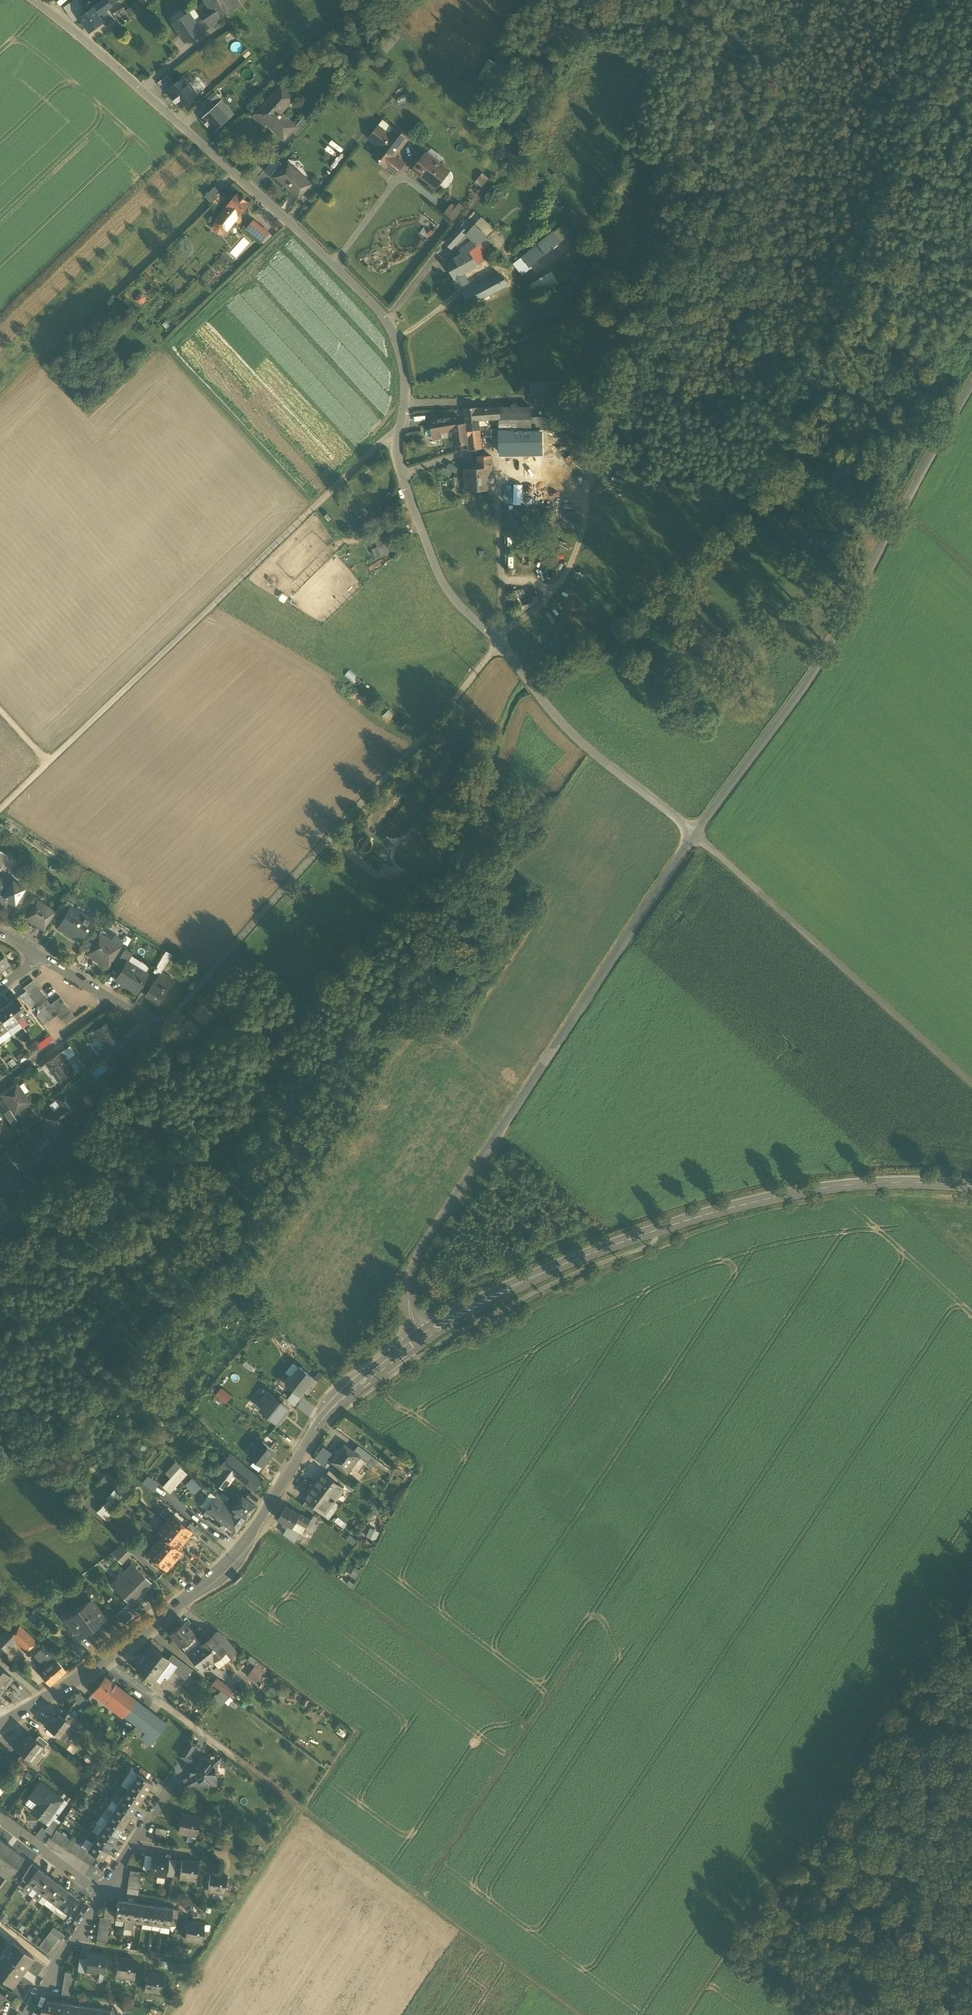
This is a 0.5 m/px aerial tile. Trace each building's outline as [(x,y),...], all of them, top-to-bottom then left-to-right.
[(97,6),(102,13),(111,6),(107,0),(106,0),(97,6)] [(216,12),(221,20),(235,11),(228,0),(208,0),(216,12)] [(235,11),(242,6),(238,0),(228,0),(235,11)] [(98,15),(94,9),(81,17),(90,31),(103,22),(98,15)] [(182,10),(170,18),(173,23),(186,15),(182,10)] [(173,23),(172,23),(185,43),(202,32),(197,24),(189,12),(186,15),(173,23)] [(216,12),(206,19),(211,26),(221,20),(216,12)] [(126,13),(118,18),(120,23),(129,17),(126,13)] [(206,19),(197,24),(202,32),(211,26),(206,19)] [(174,85),(167,76),(157,83),(165,92),(168,90),(174,85)] [(197,95),(183,78),(174,85),(168,90),(173,96),(172,96),(176,102),(177,101),(182,107),(197,95)] [(282,86),(267,102),(266,101),(252,117),(264,128),(268,123),(284,139),(292,131),(294,128),(294,127),(279,114),(294,98),(282,86)] [(219,97),(214,92),(201,103),(206,108),(219,97)] [(221,100),(202,118),(215,132),(234,114),(221,100)] [(305,115),(294,127),(294,128),(292,131),(297,135),(310,120),(305,115)] [(394,129),(383,120),(378,125),(390,135),(394,129)] [(394,129),(390,135),(378,125),(368,138),(380,147),(373,156),(386,166),(393,157),(407,139),(394,129)] [(426,153),(413,170),(436,188),(439,184),(449,171),(426,153)] [(403,165),(393,157),(386,166),(396,174),(403,165)] [(276,158),(264,171),(283,189),(285,186),(275,177),(272,175),(276,170),(279,173),(285,167),(276,158)] [(279,173),(275,177),(285,186),(298,198),(312,184),(289,163),(285,167),(279,173)] [(452,174),(449,171),(439,184),(444,188),(447,187),(451,182),(452,178),(452,174)] [(480,172),(474,180),(481,185),(487,177),(480,172)] [(214,187),(204,197),(211,205),(222,195),(214,187)] [(237,195),(216,222),(228,230),(248,204),(237,195)] [(501,195),(493,202),(498,207),(506,200),(501,195)] [(482,198),(477,204),(481,207),(486,201),(482,198)] [(453,205),(449,202),(442,211),(453,219),(463,206),(457,201),(453,205)] [(264,230),(253,221),(246,230),(257,239),(264,230)] [(472,228),(465,222),(461,227),(468,233),(472,228)] [(474,226),(472,228),(468,233),(468,234),(472,237),(478,230),(474,226)] [(461,227),(446,242),(451,247),(466,232),(468,234),(468,233),(461,227)] [(485,236),(478,230),(472,237),(473,239),(478,244),(485,236)] [(473,239),(460,249),(463,254),(468,251),(469,252),(476,246),(478,244),(473,239)] [(545,239),(523,257),(528,263),(550,245),(545,239)] [(479,250),(476,246),(469,252),(476,264),(485,259),(479,250)] [(463,254),(454,258),(461,271),(462,271),(476,264),(469,252),(468,251),(463,254)] [(468,283),(463,273),(462,272),(462,271),(461,271),(454,258),(446,263),(456,280),(460,287),(468,283)] [(532,295),(557,283),(551,270),(526,282),(532,295)] [(496,276),(463,294),(469,305),(502,287),(500,283),(496,276)] [(140,303),(145,297),(140,292),(134,299),(140,303)] [(559,381),(530,382),(530,394),(559,393),(559,381)] [(499,407),(477,408),(478,420),(500,418),(499,408),(499,407)] [(531,407),(499,408),(500,418),(500,430),(502,430),(538,430),(538,417),(531,418),(531,407)] [(477,408),(464,408),(465,423),(466,431),(479,430),(479,426),(478,420),(477,408)] [(459,424),(458,416),(451,417),(452,429),(454,444),(467,443),(466,431),(465,423),(459,424)] [(563,416),(538,417),(538,430),(563,430),(563,416)] [(578,416),(563,416),(563,430),(578,430),(578,416)] [(451,417),(431,421),(433,432),(440,431),(452,429),(451,417)] [(479,430),(466,431),(467,443),(469,450),(482,448),(479,430)] [(440,431),(433,432),(433,435),(435,443),(441,442),(440,431)] [(532,432),(502,432),(500,432),(500,453),(524,453),(532,452),(532,432)] [(543,505),(541,432),(532,432),(532,452),(524,453),(525,484),(503,485),(503,505),(543,505)] [(484,455),(477,456),(478,468),(479,477),(487,476),(492,476),(491,456),(484,455)] [(446,462),(445,468),(439,466),(437,472),(451,477),(455,465),(446,462)] [(478,468),(465,469),(466,491),(488,490),(487,476),(479,477),(478,468)] [(395,550),(387,528),(376,531),(381,543),(375,545),(379,556),(395,550)] [(363,837),(360,840),(359,843),(359,845),(359,848),(361,850),(362,852),(365,853),(369,854),(372,853),(374,851),(376,848),(376,843),(375,840),(373,837),(370,836),(366,836),(363,837)] [(0,851),(0,863),(3,865),(9,856),(0,851)] [(0,871),(0,872),(6,875),(14,860),(9,856),(3,865),(1,869),(0,871)] [(384,865),(372,856),(368,862),(380,871),(384,865)] [(46,879),(39,875),(32,887),(39,891),(46,879)] [(4,877),(0,883),(0,905),(2,906),(6,899),(15,904),(24,889),(4,877)] [(54,913),(37,903),(26,920),(43,930),(54,913)] [(73,906),(67,903),(60,914),(66,917),(67,915),(71,908),(71,909),(73,906)] [(71,908),(67,915),(66,917),(58,929),(70,936),(70,935),(78,940),(85,930),(88,931),(93,922),(71,909),(71,908)] [(120,947),(99,934),(87,955),(107,967),(120,947)] [(125,949),(114,968),(121,972),(127,962),(128,963),(134,954),(125,949)] [(10,965),(0,951),(0,972),(10,965)] [(166,951),(157,966),(163,970),(172,955),(166,951)] [(128,963),(127,962),(121,972),(116,980),(135,992),(146,974),(128,963)] [(159,975),(146,996),(157,1004),(171,983),(159,975)] [(34,982),(24,988),(27,991),(28,993),(37,986),(34,982)] [(37,986),(28,993),(31,998),(41,991),(37,986)] [(27,991),(20,997),(24,1002),(25,1001),(30,1008),(35,1004),(35,1003),(31,998),(28,993),(27,991)] [(41,991),(31,998),(35,1003),(44,996),(41,991)] [(44,996),(35,1003),(35,1004),(38,1008),(48,1001),(44,996)] [(18,999),(7,1006),(18,1021),(29,1014),(18,999)] [(61,999),(52,1006),(55,1011),(65,1003),(61,999)] [(48,1001),(38,1008),(42,1013),(47,1009),(52,1006),(48,1001)] [(192,1013),(204,1025),(215,1013),(202,1002),(192,1013)] [(65,1003),(55,1011),(58,1016),(58,1015),(68,1008),(65,1003)] [(0,1011),(0,1018),(7,1028),(8,1029),(18,1021),(7,1006),(0,1011)] [(55,1011),(52,1006),(47,1009),(54,1019),(58,1016),(55,1011)] [(68,1008),(58,1015),(62,1020),(72,1013),(68,1008)] [(47,1009),(42,1013),(49,1023),(54,1019),(47,1009)] [(49,1023),(42,1013),(37,1017),(44,1026),(49,1023)] [(72,1013),(62,1020),(66,1025),(75,1018),(72,1013)] [(109,1021),(95,1032),(107,1048),(107,1049),(121,1038),(109,1021)] [(121,1038),(107,1049),(107,1048),(100,1053),(104,1058),(112,1053),(122,1046),(125,1043),(121,1038)] [(131,1039),(125,1043),(122,1046),(125,1051),(130,1047),(135,1044),(131,1039)] [(122,1046),(112,1053),(116,1058),(120,1054),(125,1051),(122,1046)] [(130,1047),(125,1051),(120,1054),(124,1059),(134,1052),(130,1047)] [(60,1054),(46,1064),(60,1082),(74,1072),(60,1054)] [(85,1065),(77,1055),(72,1059),(79,1069),(85,1065)] [(30,1103),(16,1085),(2,1096),(15,1113),(30,1103)] [(63,1110),(48,1121),(52,1128),(57,1133),(68,1125),(66,1121),(78,1112),(65,1095),(57,1101),(63,1110)] [(9,1110),(4,1115),(11,1125),(17,1121),(9,1110)] [(52,1128),(47,1131),(54,1141),(59,1137),(57,1133),(52,1128)] [(54,1141),(47,1131),(42,1135),(49,1144),(54,1141)] [(24,1171),(17,1160),(11,1164),(18,1175),(24,1171)] [(0,1182),(0,1192),(5,1199),(25,1185),(18,1175),(11,1164),(10,1164),(2,1170),(7,1177),(0,1182)] [(317,1381),(300,1367),(292,1377),(290,1376),(285,1381),(301,1394),(305,1389),(309,1392),(317,1381)] [(224,1402),(230,1392),(217,1385),(212,1395),(224,1402)] [(268,1391),(262,1398),(266,1402),(261,1408),(267,1413),(269,1411),(273,1415),(271,1417),(279,1423),(284,1416),(283,1415),(289,1408),(282,1403),(286,1398),(281,1394),(278,1399),(268,1391)] [(275,1451),(263,1441),(255,1451),(254,1450),(250,1456),(262,1466),(275,1451)] [(359,1456),(345,1445),(332,1461),(347,1472),(359,1456)] [(333,1452),(324,1446),(316,1457),(325,1464),(333,1452)] [(371,1456),(358,1446),(354,1452),(359,1456),(366,1461),(371,1456)] [(206,1459),(201,1455),(196,1462),(201,1465),(206,1459)] [(242,1466),(229,1456),(224,1462),(228,1465),(225,1468),(234,1475),(242,1466)] [(378,1461),(371,1456),(366,1461),(369,1463),(367,1465),(372,1469),(378,1461)] [(224,1462),(218,1469),(222,1472),(225,1468),(228,1465),(224,1462)] [(261,1481),(242,1466),(234,1475),(253,1490),(261,1481)] [(225,1468),(222,1472),(214,1484),(222,1489),(234,1475),(225,1468)] [(340,1478),(329,1469),(325,1475),(336,1483),(340,1478)] [(177,1471),(164,1486),(170,1492),(184,1476),(177,1471)] [(325,1475),(323,1474),(314,1486),(335,1501),(336,1500),(334,1499),(342,1488),(336,1483),(325,1475)] [(192,1493),(199,1486),(190,1476),(183,1483),(192,1493)] [(124,1485),(117,1493),(121,1497),(128,1489),(124,1485)] [(335,1501),(314,1486),(305,1498),(307,1499),(318,1508),(324,1512),(333,1501),(334,1502),(335,1501)] [(117,1493),(113,1490),(105,1498),(107,1500),(96,1512),(103,1519),(111,1511),(109,1509),(121,1497),(117,1493)] [(254,1506),(241,1496),(232,1509),(234,1510),(245,1519),(254,1506)] [(318,1508),(307,1499),(303,1505),(314,1514),(318,1508)] [(234,1510),(231,1516),(222,1510),(221,1511),(211,1504),(206,1512),(235,1534),(245,1519),(234,1510)] [(304,1516),(286,1506),(278,1520),(284,1523),(282,1526),(287,1528),(289,1525),(293,1528),(296,1521),(300,1523),(304,1516)] [(186,1527),(172,1516),(165,1525),(183,1540),(185,1538),(190,1532),(191,1531),(186,1527)] [(311,1520),(304,1516),(300,1523),(306,1527),(311,1520)] [(318,1524),(311,1520),(306,1527),(307,1527),(306,1529),(313,1533),(318,1524)] [(300,1523),(296,1521),(293,1528),(292,1529),(300,1533),(300,1534),(302,1535),(306,1529),(307,1527),(306,1527),(300,1523)] [(201,1532),(190,1523),(186,1527),(191,1531),(190,1532),(197,1537),(201,1532)] [(183,1540),(165,1525),(157,1533),(161,1536),(176,1549),(182,1542),(183,1540)] [(293,1528),(289,1525),(287,1528),(283,1534),(294,1543),(300,1534),(300,1533),(292,1529),(293,1528)] [(365,1537),(374,1539),(377,1530),(367,1528),(365,1537)] [(176,1549),(161,1536),(154,1545),(173,1560),(174,1558),(175,1559),(180,1552),(176,1549)] [(131,1553),(122,1545),(111,1553),(121,1563),(131,1553)] [(173,1560),(154,1545),(147,1554),(166,1570),(171,1563),(171,1562),(173,1560)] [(131,1565),(123,1573),(129,1579),(117,1591),(129,1603),(141,1591),(140,1590),(148,1581),(131,1565)] [(121,1571),(116,1575),(118,1577),(110,1584),(117,1591),(129,1579),(123,1573),(121,1571)] [(105,1620),(91,1601),(85,1605),(86,1607),(72,1617),(71,1615),(65,1620),(78,1638),(84,1634),(83,1632),(98,1622),(99,1624),(105,1620)] [(123,1608),(116,1616),(124,1624),(132,1616),(123,1608)] [(194,1636),(183,1622),(169,1633),(181,1647),(181,1646),(194,1636)] [(12,1626),(7,1632),(11,1636),(17,1630),(12,1626)] [(34,1642),(19,1627),(17,1630),(11,1636),(16,1641),(26,1651),(34,1642)] [(0,1637),(0,1646),(5,1652),(16,1641),(11,1636),(7,1632),(6,1631),(0,1637)] [(201,1644),(200,1645),(212,1661),(225,1651),(226,1650),(220,1644),(213,1635),(201,1644)] [(194,1636),(181,1646),(188,1654),(199,1645),(200,1645),(201,1644),(194,1636)] [(235,1652),(225,1640),(220,1644),(226,1650),(225,1651),(229,1656),(235,1652)] [(199,1645),(188,1654),(192,1660),(201,1667),(204,1668),(212,1661),(200,1645),(199,1645)] [(53,1659),(38,1646),(32,1653),(35,1655),(43,1662),(44,1660),(48,1664),(53,1659)] [(168,1659),(152,1647),(135,1670),(152,1682),(168,1660),(169,1659),(168,1659)] [(223,1661),(229,1656),(225,1651),(212,1661),(218,1667),(225,1663),(223,1661)] [(180,1660),(172,1654),(168,1659),(169,1659),(168,1660),(176,1666),(180,1660)] [(256,1660),(250,1655),(247,1660),(253,1664),(256,1660)] [(65,1671),(53,1659),(48,1664),(49,1666),(40,1675),(49,1685),(60,1676),(65,1671)] [(168,1660),(159,1672),(167,1678),(173,1671),(173,1670),(176,1666),(168,1660)] [(192,1669),(180,1660),(176,1666),(173,1670),(173,1671),(185,1679),(192,1669)] [(11,1676),(0,1668),(0,1690),(11,1676)] [(253,1669),(250,1674),(256,1678),(258,1675),(260,1676),(262,1673),(255,1668),(254,1669),(253,1669)] [(105,1676),(93,1692),(108,1704),(120,1688),(105,1676)] [(231,1689),(217,1679),(216,1679),(212,1684),(227,1695),(231,1691),(231,1689)] [(135,1700),(120,1688),(108,1704),(123,1716),(128,1710),(135,1700)] [(135,1700),(128,1710),(136,1716),(143,1706),(135,1700)] [(136,1716),(131,1722),(136,1726),(145,1733),(141,1738),(150,1745),(167,1723),(143,1706),(136,1716)] [(136,1716),(128,1710),(123,1716),(131,1722),(136,1716)] [(79,1719),(69,1712),(65,1716),(70,1720),(75,1724),(79,1719)] [(64,1718),(59,1714),(54,1721),(50,1718),(50,1719),(45,1725),(44,1726),(58,1736),(70,1720),(65,1716),(64,1718)] [(70,1720),(58,1736),(66,1742),(79,1726),(75,1724),(70,1720)] [(145,1733),(136,1726),(132,1731),(141,1738),(145,1733)] [(35,1739),(28,1734),(22,1743),(19,1740),(13,1748),(21,1754),(30,1761),(42,1746),(42,1745),(35,1739)] [(48,1742),(38,1735),(35,1739),(42,1745),(42,1746),(44,1747),(48,1742)] [(190,1741),(180,1756),(186,1760),(189,1755),(196,1745),(190,1741)] [(30,1761),(21,1754),(18,1758),(27,1765),(30,1761)] [(193,1784),(216,1785),(217,1762),(220,1762),(220,1757),(215,1756),(215,1759),(195,1758),(189,1755),(186,1760),(191,1763),(190,1779),(180,1785),(183,1790),(193,1784)] [(152,1776),(141,1767),(139,1770),(139,1771),(138,1773),(148,1780),(152,1776)] [(19,1773),(12,1772),(11,1780),(21,1782),(22,1776),(19,1775),(19,1773)] [(138,1773),(137,1773),(132,1781),(147,1790),(152,1782),(148,1780),(138,1773)] [(132,1781),(126,1777),(121,1784),(127,1788),(132,1781)] [(147,1790),(132,1781),(127,1788),(142,1798),(147,1790)] [(62,1800),(40,1783),(31,1795),(39,1801),(33,1809),(31,1811),(45,1822),(62,1800)] [(127,1788),(121,1784),(116,1792),(122,1796),(127,1788)] [(142,1798),(127,1788),(122,1796),(137,1805),(142,1798)] [(39,1801),(31,1795),(29,1797),(30,1797),(25,1803),(33,1809),(39,1801)] [(137,1805),(122,1796),(117,1803),(132,1813),(137,1805)] [(132,1813),(117,1803),(112,1811),(127,1821),(132,1813)] [(127,1821),(112,1811),(107,1819),(122,1829),(127,1821)] [(198,1818),(182,1815),(179,1832),(195,1835),(198,1818)] [(53,1818),(44,1830),(51,1834),(59,1822),(53,1818)] [(122,1829),(107,1819),(102,1827),(117,1836),(122,1829)] [(117,1836),(102,1827),(97,1834),(112,1844),(117,1836)] [(57,1830),(51,1839),(56,1842),(62,1833),(57,1830)] [(97,1834),(91,1830),(86,1838),(93,1842),(97,1834)] [(62,1833),(56,1842),(61,1845),(67,1836),(62,1833)] [(112,1844),(97,1834),(93,1842),(107,1851),(112,1844)] [(67,1836),(61,1845),(66,1849),(72,1839),(67,1836)] [(77,1843),(72,1839),(66,1849),(71,1852),(77,1843)] [(8,1877),(23,1857),(0,1840),(0,1872),(8,1877)] [(107,1851),(93,1842),(88,1850),(96,1856),(102,1859),(107,1851)] [(82,1846),(77,1843),(71,1852),(76,1855),(82,1846)] [(82,1846),(76,1855),(81,1858),(87,1849),(82,1846)] [(87,1849),(81,1858),(86,1862),(92,1852),(87,1849)] [(92,1852),(86,1862),(91,1865),(96,1856),(92,1852)] [(168,1858),(152,1855),(149,1873),(157,1874),(159,1874),(159,1871),(166,1872),(168,1858)] [(176,1859),(168,1858),(166,1872),(165,1875),(173,1876),(176,1859)] [(198,1862),(182,1860),(179,1877),(195,1879),(198,1862)] [(32,1864),(22,1879),(27,1882),(38,1868),(32,1864)] [(38,1868),(27,1882),(33,1887),(37,1890),(48,1876),(38,1868)] [(166,1872),(159,1871),(159,1874),(157,1874),(156,1881),(164,1882),(164,1877),(165,1877),(165,1875),(166,1872)] [(226,1875),(210,1873),(208,1890),(224,1893),(226,1875)] [(48,1876),(37,1890),(43,1895),(47,1898),(58,1884),(48,1876)] [(27,1883),(23,1888),(29,1892),(33,1887),(27,1883)] [(58,1884),(47,1898),(57,1905),(68,1891),(58,1884)] [(43,1895),(37,1890),(33,1895),(39,1900),(43,1895)] [(78,1899),(68,1891),(57,1905),(67,1913),(78,1899)] [(127,1902),(118,1900),(115,1918),(125,1919),(127,1902)] [(136,1903),(127,1902),(125,1919),(133,1920),(136,1903)] [(145,1904),(136,1903),(133,1920),(134,1921),(142,1922),(145,1904)] [(154,1906),(145,1904),(142,1922),(151,1923),(154,1906)] [(163,1907),(154,1906),(151,1923),(160,1925),(163,1907)] [(172,1908),(163,1907),(160,1925),(170,1926),(170,1924),(172,1908)] [(178,1909),(172,1908),(170,1924),(176,1925),(178,1909)] [(133,1920),(125,1919),(124,1928),(132,1929),(134,1921),(133,1920)] [(204,1924),(188,1921),(185,1939),(201,1941),(204,1924)] [(64,1935),(53,1927),(50,1932),(58,1938),(60,1940),(64,1935)] [(58,1938),(50,1932),(46,1937),(55,1943),(58,1938)] [(55,1943),(46,1937),(42,1941),(51,1948),(55,1943)] [(51,1948),(42,1941),(39,1946),(48,1953),(51,1948)] [(13,1942),(0,1960),(0,1977),(12,1985),(33,1956),(13,1942)] [(102,1979),(105,1956),(89,1953),(88,1960),(87,1970),(95,1972),(94,1978),(96,1980),(99,1981),(102,1979)] [(135,1960),(119,1958),(116,1975),(132,1978),(135,1960)] [(88,1960),(79,1959),(78,1970),(79,1971),(86,1973),(87,1970),(88,1960)] [(163,1975),(147,1972),(144,1990),(160,1992),(163,1975)] [(73,1990),(62,1988),(61,1994),(72,1996),(73,1990)] [(44,2009),(41,2008),(40,2014),(51,2014),(53,2001),(46,2000),(44,2009)] [(53,2001),(51,2014),(60,2014),(62,2003),(53,2001)] [(62,2003),(60,2014),(69,2014),(71,2004),(62,2003)] [(71,2004),(69,2014),(78,2014),(80,2006),(71,2004)] [(80,2006),(78,2014),(87,2014),(89,2007),(80,2006)] [(89,2007),(87,2014),(97,2014),(98,2008),(89,2007)]
